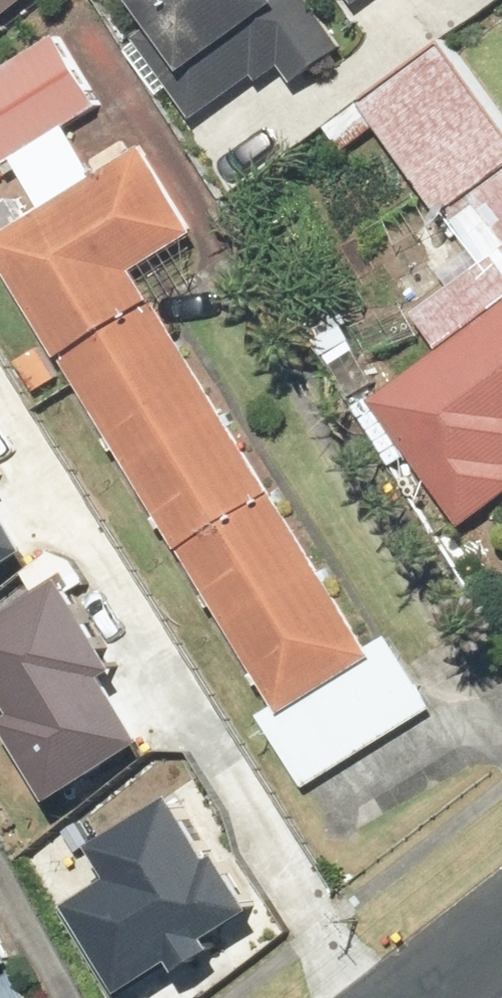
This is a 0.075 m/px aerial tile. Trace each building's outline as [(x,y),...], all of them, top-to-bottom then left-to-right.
[(23,0),(0,0),(0,17),(23,0)] [(118,11),(198,119),(247,83),(256,95),(278,79),(288,92),(341,52),(303,0),(133,0),(118,11)] [(345,14),(364,0),(335,0),(345,14)] [(50,42),(0,75),(0,170),(6,166),(36,214),(0,237),(0,283),(55,369),(148,309),(128,278),(180,244),(125,158),(90,181),(61,134),(95,112),(50,42)] [(360,112),(431,220),(501,173),(501,152),(441,59),(360,112)] [(448,225),(479,265),(407,320),(435,357),(501,306),(501,183),(448,225)] [(155,310),(61,366),(172,553),(266,497),(155,310)] [(366,408),(455,533),(501,500),(501,311),(366,408)] [(39,535),(2,478),(15,470),(0,447),(0,561),(39,535)] [(277,507),(181,563),(269,712),(254,721),(296,794),(430,715),(386,639),(363,653),(277,507)] [(16,712),(64,785),(153,726),(116,669),(129,661),(67,568),(0,612),(0,659),(29,703),(16,712)] [(117,858),(71,887),(131,984),(185,951),(191,961),(226,939),(219,928),(268,897),(233,842),(222,849),(183,786),(103,835),(117,858)]
